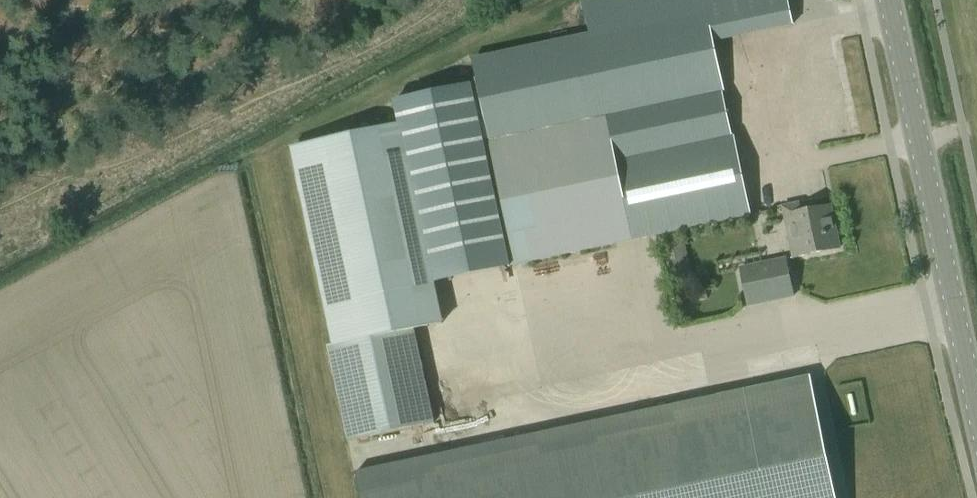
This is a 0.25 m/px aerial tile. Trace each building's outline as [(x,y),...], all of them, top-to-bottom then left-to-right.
[(608,121),(633,240),(750,216),(734,137),(732,138),(722,91),(724,91),(706,10),(472,59),(490,145),(608,121)] [(490,145),(516,265),(633,240),(608,121),(490,145)] [(400,124),(293,147),(335,344),(327,345),(347,441),(434,423),(414,329),(424,326),(443,322),(400,124)] [(783,207),(794,258),(839,249),(830,206),(801,212),(799,204),(783,207)] [(793,297),(785,259),(740,268),(748,306),(793,297)] [(468,314),(471,326),(523,312),(520,300),(468,314)] [(816,401),(540,460),(537,444),(517,449),(520,464),(362,497),(836,497),(816,401)]
